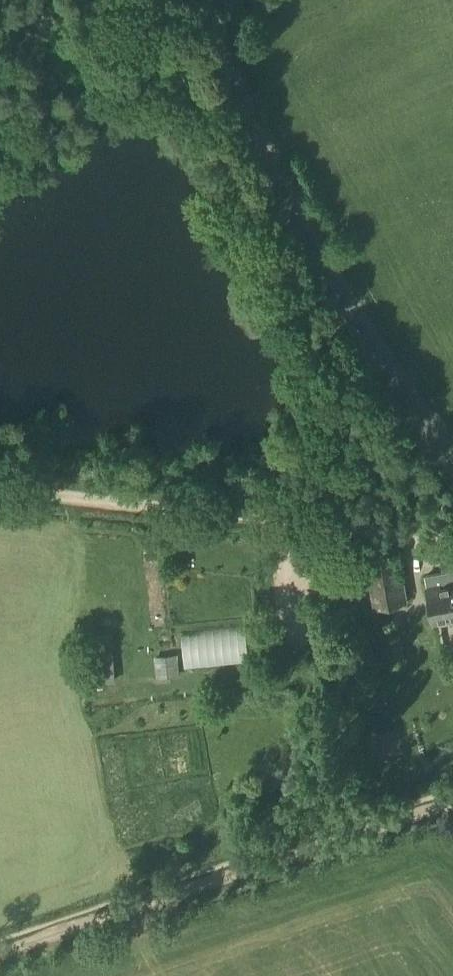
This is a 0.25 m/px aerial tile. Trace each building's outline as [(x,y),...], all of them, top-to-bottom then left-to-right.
[(373,607),(408,601),(400,553),(365,559),(373,607)] [(425,575),(427,586),(434,622),(452,619),(452,569),(425,575)] [(365,669),(407,657),(397,622),(356,633),(365,669)] [(157,678),(180,676),(178,653),(154,656),(157,678)]
